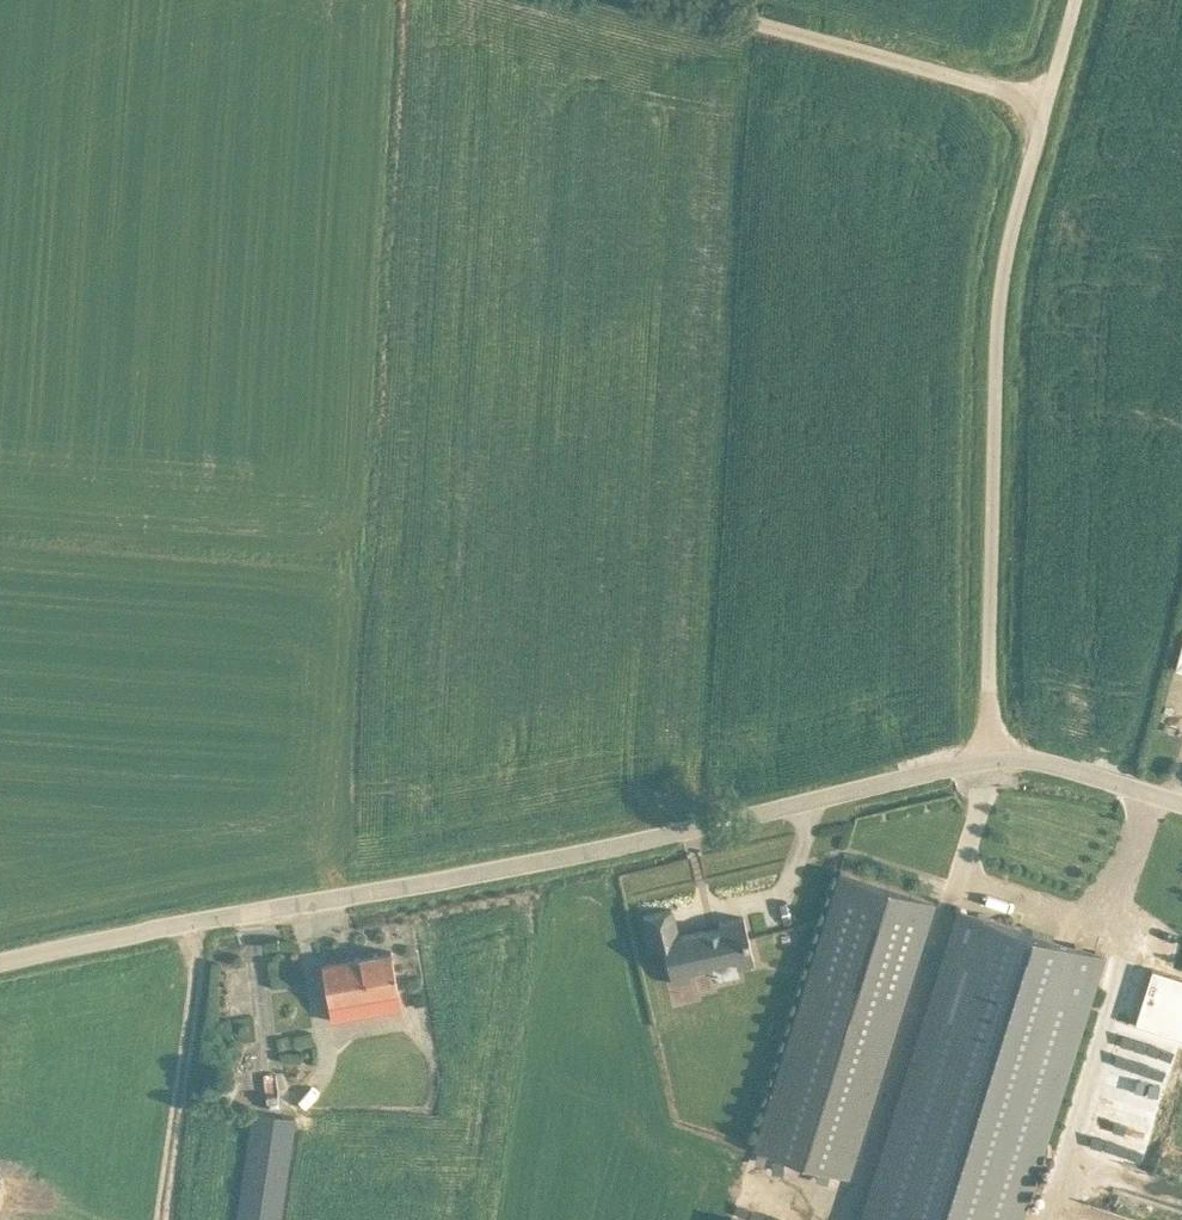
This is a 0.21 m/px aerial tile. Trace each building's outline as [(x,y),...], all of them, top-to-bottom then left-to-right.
[(1145,707),(1142,718),(1162,725),(1166,715),(1145,707)] [(839,864),(752,1139),(847,1169),(864,1115),(933,894),(839,864)] [(670,903),(643,910),(650,944),(663,941),(672,977),(690,973),(689,967),(711,962),(711,959),(734,953),(737,963),(754,958),(742,911),(718,916),(719,922),(702,926),(702,924),(677,930),(670,903)] [(1096,949),(961,907),(863,1219),(1011,1219),(1096,949)] [(1099,945),(1043,1131),(1125,1155),(1181,969),(1099,945)] [(391,946),(321,958),(331,1016),(400,1004),(391,946)] [(234,1219),(279,1219),(296,1112),(252,1105),(234,1219)] [(1132,1143),(1122,1171),(1181,1192),(1181,1161),(1132,1143)]
